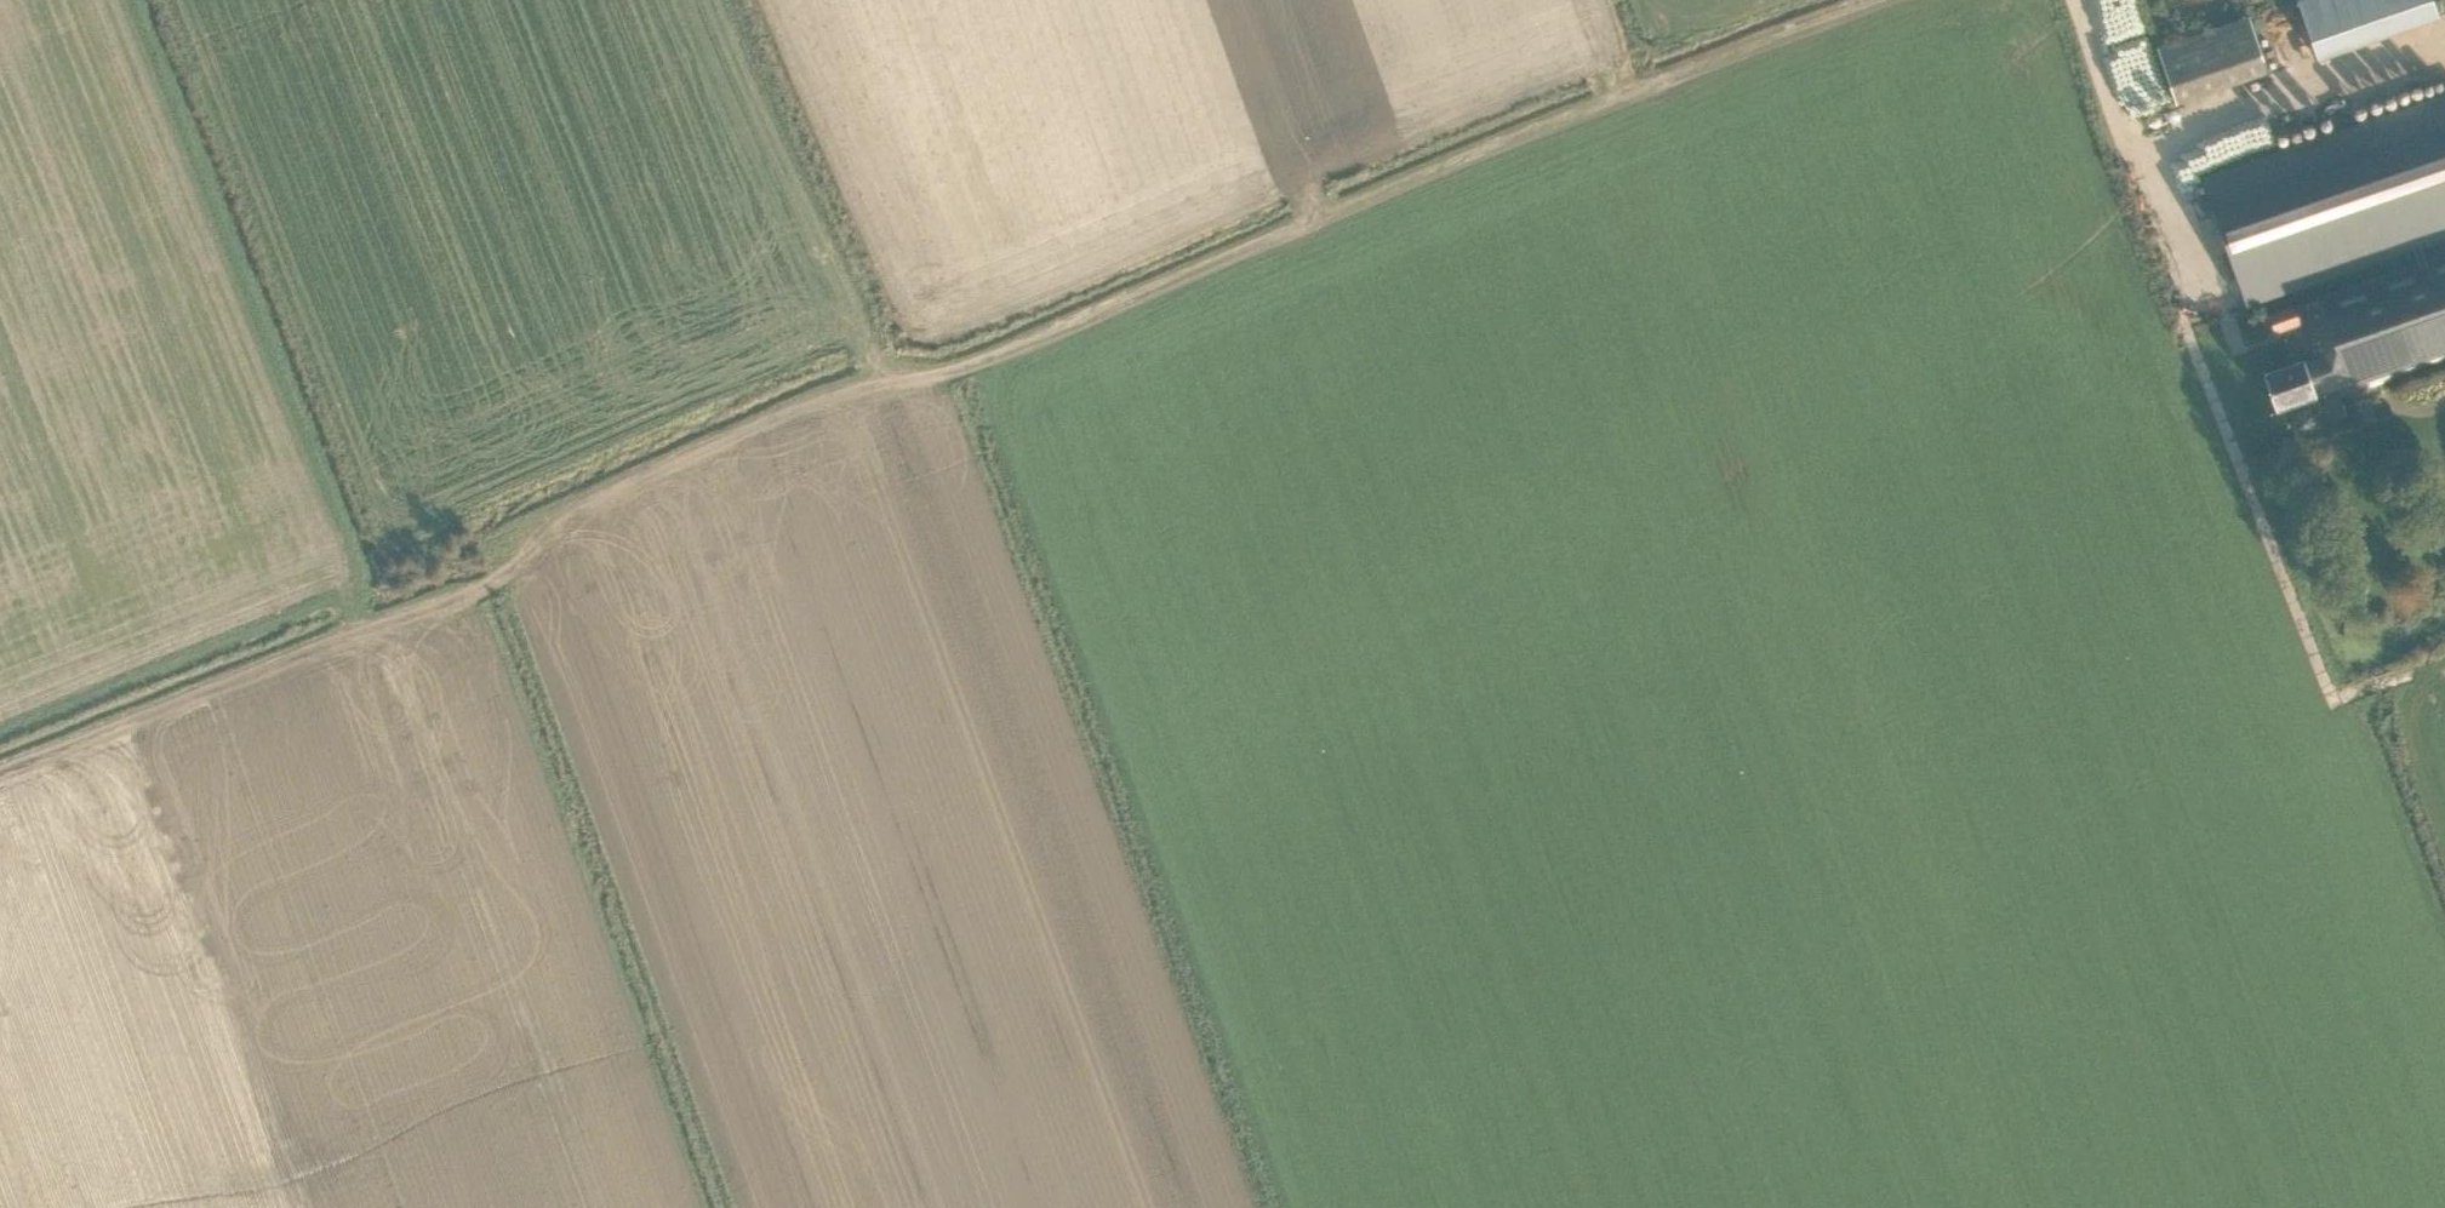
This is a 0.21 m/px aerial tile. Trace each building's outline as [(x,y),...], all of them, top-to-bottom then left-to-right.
[(2435,0),(2297,0),(2317,58),(2440,15),(2435,0)] [(2268,70),(2248,14),(2156,45),(2176,101),(2268,70)] [(2203,174),(2248,305),(2414,247),(2419,261),(2264,314),(2270,331),(2298,322),(2310,356),(2263,372),(2276,409),(2290,404),(2294,414),(2290,419),(2293,427),(2301,432),(2310,429),(2317,419),(2314,412),(2310,409),(2306,399),(2349,384),(2354,397),(2444,366),(2444,252),(2426,258),(2421,245),(2444,237),(2444,91),(2203,174)]
